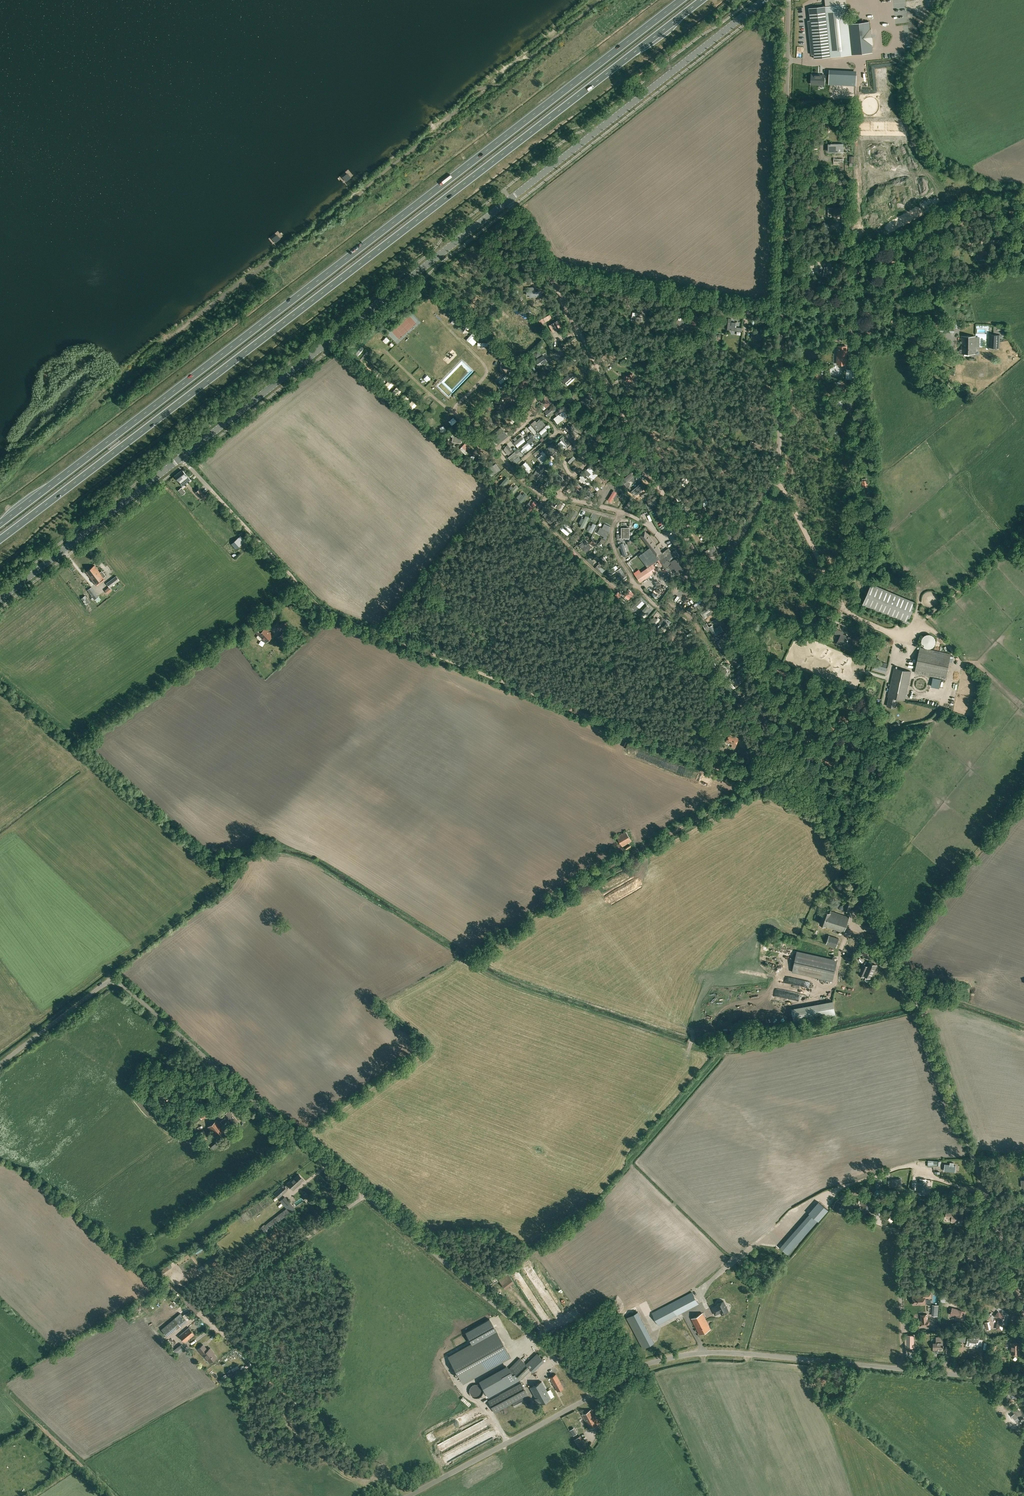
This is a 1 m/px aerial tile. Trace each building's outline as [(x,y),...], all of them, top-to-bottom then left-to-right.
[(809,8),(810,20),(814,54),(814,58),(872,52),(872,45),(873,44),(872,38),(873,38),(872,38),(872,35),(872,34),(872,35),(871,29),(870,29),(869,22),(848,24),(846,4),(845,0),(825,0),(826,6),(825,6),(809,8)] [(847,74),(847,85),(856,86),(856,74),(847,74)] [(811,75),(811,84),(824,84),(824,75),(811,75)] [(442,148),(443,154),(449,153),(448,148),(456,146),(453,135),(450,136),(450,139),(442,140),(444,147),(442,148)] [(843,152),(843,143),(833,144),(833,143),(830,143),(830,152),(843,152)] [(841,216),(841,208),(834,208),(828,208),(829,216),(833,216),(833,217),(838,217),(841,216)] [(979,260),(978,260),(979,265),(985,263),(985,261),(986,261),(986,258),(987,257),(985,249),(977,251),(979,260)] [(831,276),(833,268),(832,268),(833,265),(828,264),(827,268),(824,268),(824,271),(825,272),(823,276),(828,277),(828,278),(831,278),(831,277),(831,276)] [(527,288),(526,288),(527,295),(529,294),(530,297),(531,297),(542,295),(542,293),(536,293),(536,291),(535,287),(527,288)] [(698,318),(689,316),(686,325),(691,327),(692,324),(696,325),(698,318)] [(561,327),(557,320),(549,325),(553,332),(561,327)] [(954,322),(934,321),(933,331),(954,332),(954,322)] [(736,322),(732,322),(731,330),(742,331),(742,328),(735,327),(736,322)] [(613,331),(608,329),(609,327),(602,324),(599,331),(611,335),(613,331)] [(474,332),(468,338),(471,341),(477,334),(474,332)] [(758,339),(758,344),(758,346),(763,347),(763,340),(762,340),(762,339),(763,339),(763,333),(751,332),(751,338),(758,339)] [(1000,335),(989,334),(988,347),(1000,348),(1000,335)] [(962,336),(962,353),(975,354),(976,336),(962,336)] [(837,364),(838,364),(841,364),(842,364),(845,364),(846,364),(846,360),(846,346),(838,346),(837,360),(837,364)] [(538,350),(533,353),(536,358),(541,354),(538,350)] [(540,357),(534,361),(536,364),(537,363),(539,366),(546,361),(544,358),(545,358),(543,355),(540,357)] [(572,376),(570,373),(567,375),(568,376),(562,381),(564,383),(565,382),(567,385),(574,379),(572,376)] [(626,381),(627,380),(627,382),(635,379),(633,373),(625,376),(626,378),(625,378),(626,381)] [(549,406),(551,403),(550,402),(553,398),(549,395),(551,393),(548,391),(540,400),(549,406)] [(587,405),(593,400),(591,397),(592,397),(589,394),(587,396),(587,397),(581,402),(583,404),(584,403),(587,405)] [(526,402),(530,400),(529,397),(521,402),(522,405),(524,404),(526,406),(527,405),(526,402)] [(485,407),(488,410),(489,410),(490,411),(495,406),(490,402),(485,407)] [(547,409),(544,411),(548,416),(559,407),(556,403),(548,410),(547,409)] [(510,422),(516,416),(510,410),(504,416),(505,417),(510,422)] [(537,423),(533,427),(537,432),(545,425),(541,420),(537,423)] [(542,431),(544,433),(552,426),(549,423),(542,431)] [(501,428),(492,435),(499,443),(508,436),(501,428)] [(453,437),(452,441),(452,442),(458,444),(459,443),(461,443),(461,440),(462,436),(462,435),(455,434),(453,437)] [(518,436),(516,437),(518,440),(516,441),(520,445),(525,441),(521,437),(520,438),(518,436)] [(532,448),(528,442),(519,449),(522,452),(526,449),(528,451),(532,448)] [(467,448),(463,445),(459,449),(465,454),(467,452),(465,450),(467,448)] [(516,457),(513,449),(511,450),(509,445),(507,445),(510,455),(511,455),(512,458),(515,457),(516,460),(522,458),(521,455),(516,457)] [(550,445),(544,450),(550,456),(555,451),(550,445)] [(611,459),(605,453),(602,456),(605,459),(602,463),(600,461),(596,464),(601,469),(611,459)] [(476,464),(480,469),(483,467),(487,464),(482,457),(476,462),(476,464)] [(492,465),(486,470),(491,476),(497,471),(492,465)] [(543,471),(537,467),(532,477),(535,479),(536,476),(539,477),(543,471)] [(181,470),(174,475),(175,476),(180,483),(188,477),(186,475),(183,470),(181,470)] [(687,478),(685,476),(678,484),(681,486),(687,478)] [(574,480),(571,483),(578,490),(581,487),(574,480)] [(591,490),(588,488),(582,497),(585,499),(591,490)] [(205,495),(203,493),(200,489),(199,489),(196,492),(201,498),(202,497),(205,500),(210,496),(207,493),(205,495)] [(59,505),(67,497),(63,492),(55,501),(59,505)] [(190,497),(194,502),(199,499),(194,494),(190,497)] [(556,507),(561,511),(565,504),(560,501),(556,507)] [(651,505),(649,501),(646,503),(649,510),(660,505),(658,502),(651,505)] [(684,503),(677,507),(683,517),(690,512),(684,503)] [(719,509),(717,506),(714,504),(707,512),(713,517),(719,509)] [(42,513),(46,528),(59,524),(54,509),(42,513)] [(573,509),(568,517),(569,518),(573,520),(578,513),(576,512),(573,509)] [(713,536),(702,527),(699,532),(709,541),(713,536)] [(643,553),(647,559),(645,560),(649,566),(651,565),(659,559),(657,556),(662,553),(661,552),(658,548),(650,538),(645,531),(640,535),(644,540),(650,548),(643,553)] [(728,542),(732,536),(724,531),(720,538),(728,542)] [(576,532),(572,536),(577,541),(581,538),(576,532)] [(236,548),(245,541),(240,535),(232,543),(236,548)] [(592,546),(584,539),(579,545),(586,552),(592,546)] [(713,554),(712,552),(715,550),(713,545),(712,545),(709,547),(709,548),(702,552),(709,564),(713,561),(710,556),(713,554)] [(662,553),(657,556),(659,559),(665,568),(668,566),(672,571),(673,570),(676,574),(686,567),(679,557),(679,556),(680,555),(676,550),(672,552),(669,548),(662,553)] [(601,560),(598,562),(599,563),(597,566),(601,570),(601,571),(602,572),(607,568),(603,564),(604,563),(601,560)] [(86,571),(95,583),(97,585),(105,579),(104,577),(106,576),(102,570),(100,572),(95,565),(86,571)] [(646,568),(636,576),(640,582),(656,570),(653,565),(647,569),(646,568)] [(621,568),(616,571),(621,579),(622,579),(623,581),(627,579),(626,576),(621,568)] [(110,587),(119,580),(116,576),(107,583),(110,587)] [(907,623),(915,602),(872,584),(863,604),(907,623)] [(95,599),(99,596),(92,587),(88,589),(95,599)] [(629,589),(625,593),(631,598),(635,594),(629,589)] [(290,625),(285,630),(289,635),(292,632),(290,630),(291,629),(293,631),(294,630),(290,625)] [(713,625),(710,627),(714,635),(723,630),(721,625),(715,629),(713,625)] [(255,632),(258,634),(259,634),(262,638),(266,642),(273,635),(270,631),(269,632),(266,629),(267,628),(265,627),(262,630),(260,627),(255,632)] [(670,629),(665,636),(682,650),(688,644),(670,629)] [(851,649),(855,640),(842,634),(843,632),(836,629),(834,633),(840,636),(837,643),(851,649)] [(284,643),(289,637),(284,631),(278,637),(284,643)] [(935,641),(935,640),(935,639),(935,638),(934,637),(934,636),(933,636),(932,635),(931,634),(930,634),(929,634),(928,634),(927,634),(926,635),(925,635),(924,636),(924,637),(923,637),(923,638),(923,639),(923,640),(923,641),(923,642),(923,643),(924,644),(924,645),(925,645),(926,646),(927,646),(928,646),(929,646),(930,646),(931,646),(932,646),(932,645),(933,645),(934,644),(935,643),(935,642),(935,641)] [(686,653),(699,663),(703,658),(700,656),(701,655),(692,647),(686,653)] [(920,647),(915,672),(946,678),(951,654),(920,647)] [(874,669),(886,673),(887,668),(886,668),(887,663),(881,662),(880,666),(875,664),(874,669)] [(725,668),(717,677),(722,682),(730,673),(725,668)] [(888,696),(889,696),(887,706),(895,708),(897,698),(904,700),(911,671),(894,668),(888,696)] [(945,679),(915,673),(910,696),(940,702),(945,679)] [(736,688),(737,686),(746,677),(743,674),(741,676),(739,674),(735,678),(734,678),(732,681),(736,685),(735,686),(731,683),(730,685),(733,689),(735,687),(736,688)] [(752,692),(746,696),(744,694),(741,697),(743,699),(740,701),(742,704),(755,695),(752,692)] [(764,722),(771,728),(774,724),(767,719),(766,717),(759,711),(754,715),(757,718),(759,716),(763,720),(765,721),(764,722)] [(698,728),(702,719),(697,716),(692,725),(695,727),(691,733),(692,733),(691,737),(697,740),(700,735),(694,732),(697,728),(698,728)] [(727,720),(723,718),(719,726),(722,728),(727,720)] [(707,728),(705,731),(703,730),(700,736),(710,742),(713,735),(707,732),(708,729),(707,728)] [(727,743),(732,745),(733,744),(736,745),(739,738),(731,735),(728,734),(725,742),(727,743)] [(623,846),(632,840),(626,831),(617,836),(623,846)] [(850,912),(853,903),(847,901),(843,910),(850,912)] [(844,932),(849,916),(830,910),(829,912),(824,911),(820,923),(825,925),(825,926),(844,932)] [(836,947),(839,938),(829,935),(826,944),(836,947)] [(837,960),(797,950),(792,972),(833,981),(837,960)] [(876,965),(869,962),(867,966),(863,963),(862,966),(859,974),(864,977),(865,975),(871,978),(876,965)] [(169,1088),(166,1085),(158,1095),(162,1098),(169,1088)] [(161,1098),(157,1105),(165,1110),(169,1104),(161,1098)] [(210,1112),(207,1108),(190,1121),(193,1124),(201,1118),(202,1119),(210,1112)] [(232,1125),(238,1121),(228,1110),(223,1114),(232,1125)] [(195,1115),(192,1112),(185,1117),(188,1121),(195,1115)] [(225,1130),(217,1120),(207,1127),(216,1137),(225,1130)] [(208,1140),(204,1130),(198,1132),(202,1142),(208,1140)] [(303,1179),(299,1174),(293,1179),(292,1178),(287,1183),(288,1184),(285,1186),(284,1184),(274,1193),(279,1197),(288,1189),(286,1188),(289,1185),(293,1189),(298,1185),(297,1184),(303,1179)] [(849,1196),(844,1192),(840,1196),(844,1200),(849,1196)] [(284,1197),(280,1201),(290,1212),(295,1208),(290,1202),(289,1203),(284,1197)] [(869,1212),(869,1210),(871,1200),(862,1199),(861,1205),(863,1206),(862,1210),(869,1212)] [(833,1208),(832,1209),(839,1211),(839,1210),(842,1203),(836,1200),(833,1208)] [(810,1214),(781,1247),(788,1254),(817,1220),(818,1221),(828,1210),(819,1201),(809,1213),(810,1214)] [(898,1212),(894,1208),(888,1214),(891,1217),(891,1218),(892,1219),(893,1219),(893,1220),(898,1215),(899,1216),(901,1213),(899,1211),(898,1212)] [(947,1210),(946,1217),(952,1218),(952,1220),(958,1221),(958,1218),(961,1218),(962,1214),(958,1214),(959,1212),(957,1212),(957,1211),(947,1210)] [(969,1260),(976,1259),(975,1254),(974,1255),(972,1249),(967,1251),(969,1260)] [(217,1263),(215,1259),(208,1265),(207,1263),(204,1265),(208,1270),(217,1263)] [(514,1282),(508,1273),(499,1280),(505,1289),(514,1282)] [(698,1304),(692,1292),(653,1313),(658,1324),(698,1304)] [(922,1295),(913,1295),(913,1303),(920,1303),(920,1304),(925,1304),(924,1296),(925,1296),(925,1297),(930,1297),(930,1292),(922,1292),(922,1295)] [(729,1311),(724,1301),(717,1304),(718,1305),(712,1308),(715,1315),(721,1312),(722,1314),(729,1311)] [(963,1321),(966,1311),(957,1309),(952,1307),(950,1314),(956,1316),(955,1318),(963,1321)] [(643,1348),(654,1342),(638,1311),(627,1317),(643,1348)] [(998,1312),(997,1314),(996,1313),(995,1314),(996,1314),(995,1316),(998,1319),(997,1324),(996,1329),(1001,1330),(1002,1325),(1003,1318),(1004,1318),(1003,1318),(1003,1316),(998,1312)] [(700,1334),(711,1329),(703,1313),(692,1318),(700,1334)] [(920,1326),(930,1326),(929,1318),(927,1318),(927,1314),(921,1314),(921,1320),(919,1320),(920,1326)] [(472,1343),(448,1356),(463,1383),(510,1356),(489,1319),(466,1332),(472,1343)] [(176,1328),(173,1324),(171,1321),(161,1329),(167,1335),(176,1328)] [(194,1334),(189,1327),(179,1335),(185,1342),(194,1334)] [(553,1329),(545,1334),(549,1339),(557,1333),(553,1329)] [(978,1346),(978,1345),(982,1345),(983,1339),(979,1339),(967,1337),(966,1345),(971,1346),(971,1344),(972,1343),(974,1343),(974,1344),(974,1346),(978,1346)] [(938,1350),(938,1351),(943,1350),(943,1341),(936,1340),(936,1342),(933,1342),(933,1350),(938,1350)] [(1020,1342),(1011,1342),(1011,1349),(1011,1354),(1019,1354),(1019,1349),(1020,1349),(1020,1342)] [(206,1357),(210,1362),(216,1357),(212,1352),(213,1351),(210,1348),(207,1350),(203,1344),(198,1348),(205,1357),(206,1357)] [(177,1355),(186,1349),(183,1346),(175,1352),(177,1355)] [(520,1358),(510,1368),(519,1377),(521,1379),(530,1369),(533,1371),(536,1368),(529,1361),(526,1364),(520,1358)] [(509,1368),(501,1373),(507,1384),(519,1377),(510,1368),(510,1367),(509,1368)] [(563,1388),(556,1374),(550,1377),(557,1391),(563,1388)] [(539,1404),(551,1398),(541,1381),(530,1387),(536,1398),(535,1398),(537,1403),(538,1402),(539,1404)] [(482,1395),(483,1393),(483,1390),(483,1388),(482,1386),(480,1384),(477,1383),(475,1383),(472,1384),(471,1386),(469,1388),(469,1391),(469,1393),(471,1395),(473,1397),(475,1398),(477,1398),(480,1397),(482,1395)] [(494,1412),(512,1403),(522,1397),(527,1395),(521,1383),(488,1401),(494,1412)] [(524,1402),(522,1397),(512,1403),(515,1407),(524,1402)] [(1022,1413),(1015,1405),(1011,1409),(1014,1413),(1011,1416),(1015,1420),(1018,1417),(1021,1414),(1022,1413)] [(590,1428),(599,1423),(591,1409),(582,1414),(590,1428)] [(582,1451),(587,1448),(579,1436),(574,1439),(582,1451)]
